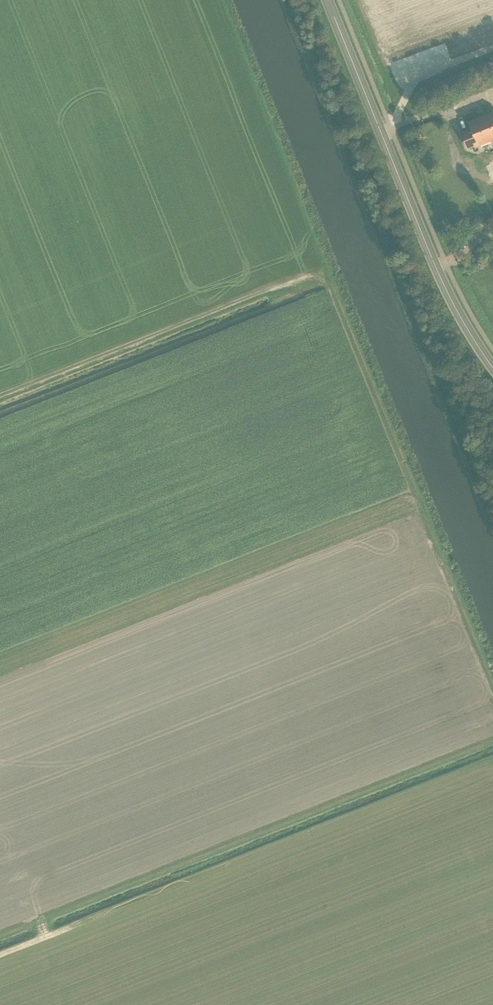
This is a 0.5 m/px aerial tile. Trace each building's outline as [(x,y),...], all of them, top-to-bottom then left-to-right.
[(468,149),(476,145),(477,147),(492,141),(492,110),(469,120),(472,127),(462,132),(468,149)]
